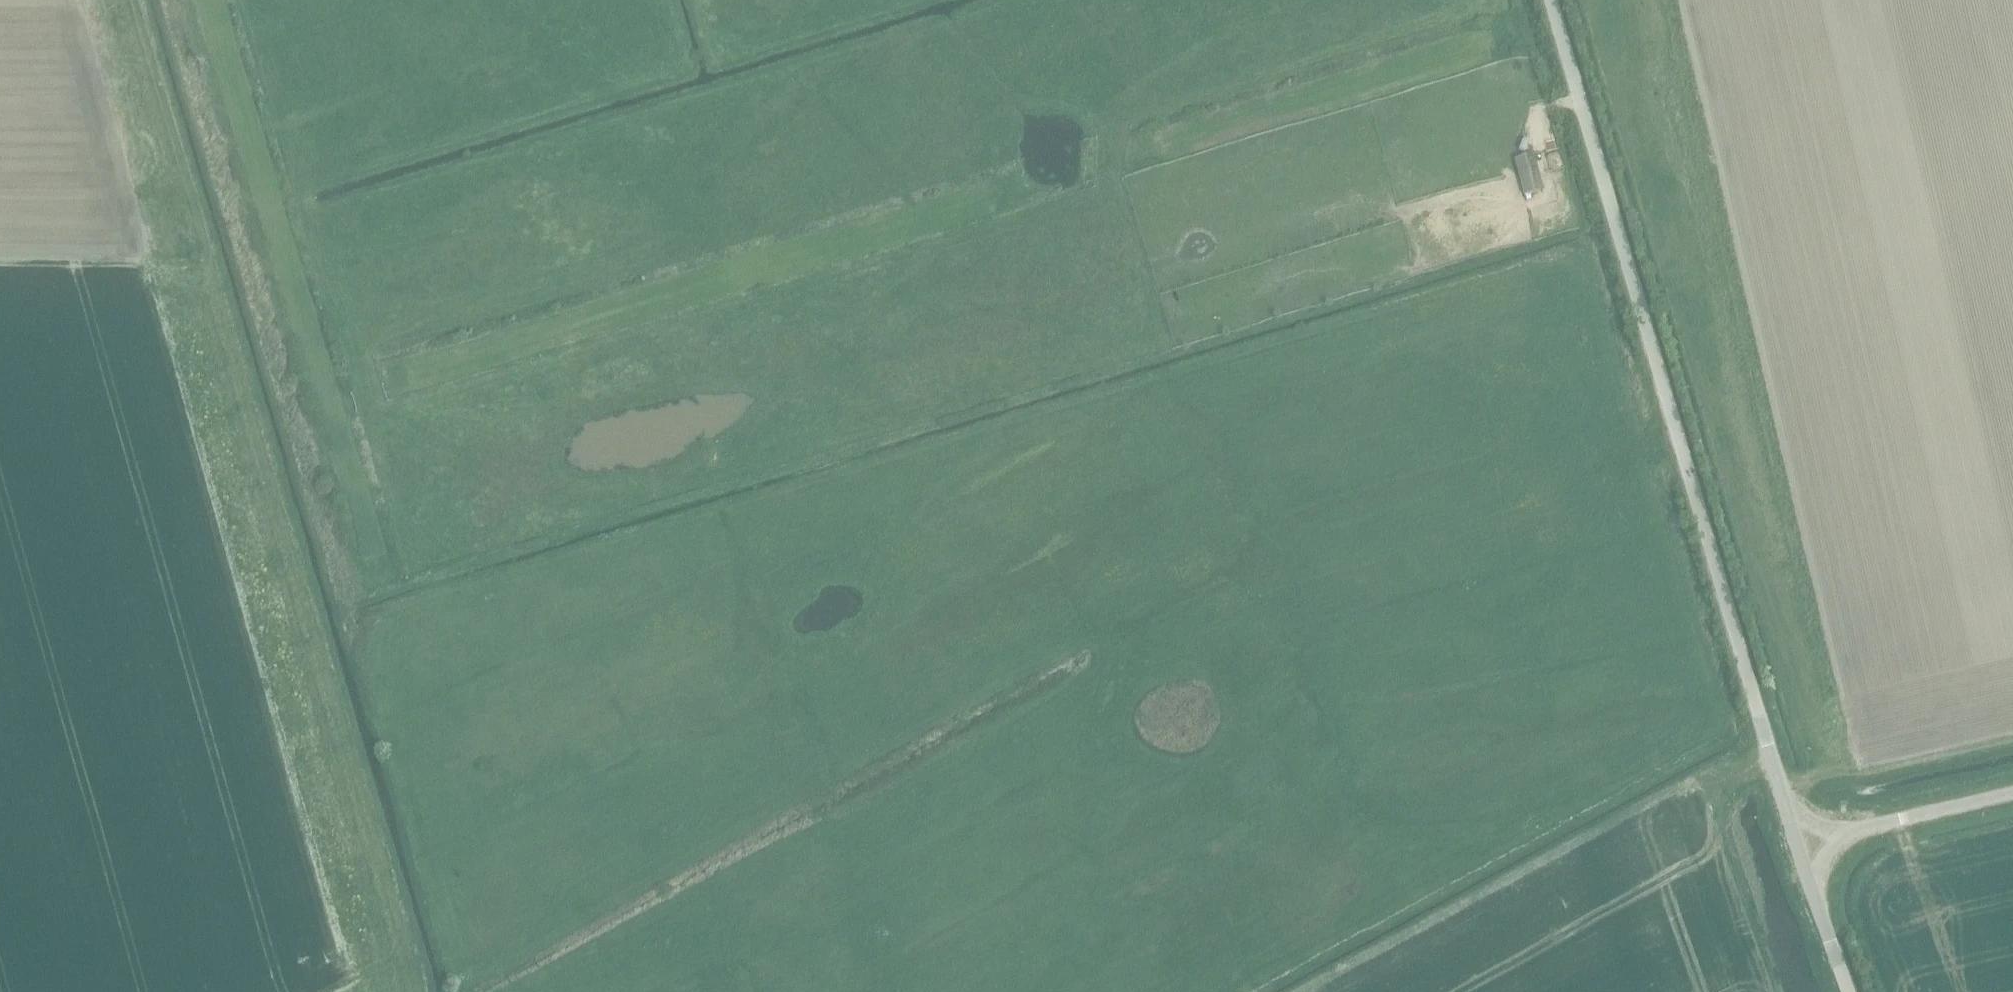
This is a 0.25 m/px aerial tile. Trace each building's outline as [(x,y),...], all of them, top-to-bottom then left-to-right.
[(1526,196),(1543,191),(1533,155),(1515,160),(1526,196)]
